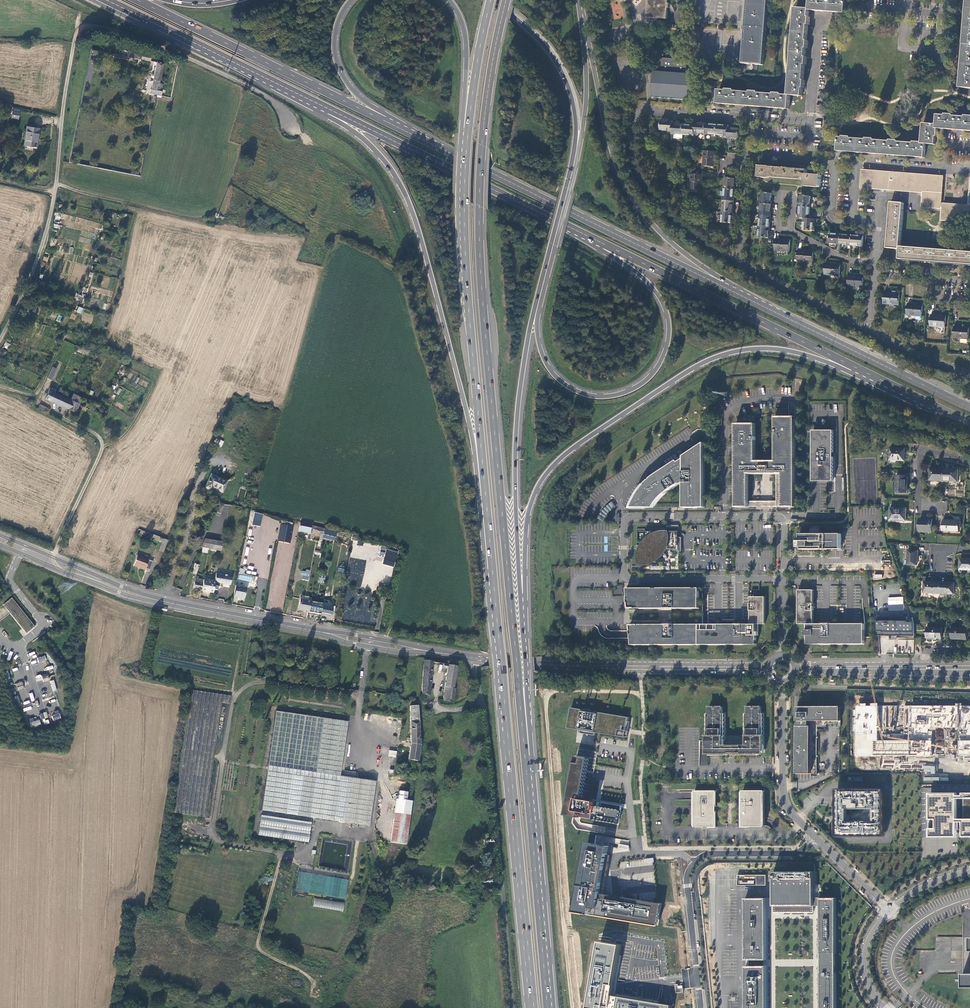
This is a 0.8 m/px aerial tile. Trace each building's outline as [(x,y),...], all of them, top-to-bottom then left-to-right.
[(668,19),(668,8),(669,8),(670,3),(669,3),(669,0),(648,0),(647,18),(668,19)] [(763,65),(768,0),(748,0),(746,26),(745,25),(744,30),(746,30),(743,63),(763,65)] [(846,13),(847,0),(810,0),(810,9),(810,10),(846,13)] [(810,25),(810,17),(809,17),(810,10),(810,9),(796,8),(789,95),(790,95),(803,96),(803,94),(803,89),(805,89),(805,81),(804,81),(805,65),(806,65),(807,57),(806,57),(806,49),(808,49),(808,41),(807,41),(808,25),(810,25)] [(127,57),(140,60),(142,53),(128,50),(127,56),(127,57)] [(140,60),(150,61),(151,55),(142,53),(140,60)] [(654,97),(692,100),(694,73),(687,73),(689,60),(663,58),(662,71),(656,70),(654,97)] [(160,82),(163,62),(156,61),(151,89),(150,89),(149,93),(154,95),(156,95),(162,96),(164,84),(160,82)] [(790,95),(789,95),(782,95),(782,93),(774,93),(774,94),(758,93),(759,92),(751,91),(751,92),(735,91),(735,90),(727,89),(727,90),(719,90),(718,104),(789,109),(790,95)] [(938,129),(969,131),(969,116),(965,116),(965,117),(954,116),(954,115),(946,114),(946,116),(938,115),(937,124),(937,128),(938,129)] [(673,123),(673,121),(662,120),(661,130),(673,131),(673,123)] [(673,131),(672,134),(677,134),(684,135),(684,124),(673,123),(673,131)] [(695,133),(706,134),(707,124),(696,123),(695,125),(695,133)] [(937,137),(938,129),(937,128),(937,124),(923,123),(922,142),(922,144),(926,144),(935,145),(935,143),(936,137),(937,137)] [(684,124),(684,135),(695,136),(695,133),(695,125),(684,124)] [(707,124),(706,134),(717,135),(718,124),(707,124)] [(718,124),(717,135),(729,136),(729,128),(729,125),(718,124)] [(36,148),(39,129),(28,127),(24,145),(36,148)] [(729,136),(728,138),(739,139),(740,129),(729,128),(729,136)] [(922,144),(922,142),(914,142),(914,143),(898,142),(899,141),(890,140),(890,141),(875,140),(875,139),(867,138),(866,139),(851,138),(851,137),(843,136),(843,137),(839,137),(837,151),(925,158),(926,144),(922,144)] [(703,166),(715,167),(716,152),(704,151),(703,166)] [(805,186),(821,188),(822,174),(808,172),(808,170),(789,168),(785,168),(770,167),(770,166),(760,166),(758,177),(769,178),(769,177),(802,180),(806,180),(805,186)] [(942,178),(864,172),(863,187),(925,192),(924,206),(939,208),(942,178)] [(690,189),(702,190),(703,175),(691,174),(690,189)] [(726,178),(725,189),(735,190),(736,179),(726,178)] [(735,190),(725,189),(724,200),(734,201),(735,190)] [(761,204),(771,204),(772,193),(762,192),(761,204)] [(801,196),(800,207),(810,207),(811,196),(801,196)] [(734,201),(724,200),(723,211),(733,212),(734,201)] [(901,249),(901,247),(904,203),(892,202),(888,248),(901,249)] [(770,215),(771,204),(761,204),(760,215),(770,215)] [(969,220),(969,207),(944,205),(943,218),(969,220)] [(810,207),(800,207),(799,218),(804,218),(809,219),(810,207)] [(733,212),(723,211),(722,223),(732,223),(733,212)] [(770,227),(770,215),(760,215),(760,226),(770,227)] [(804,218),(803,229),(813,230),(814,219),(809,219),(804,218)] [(769,238),(770,227),(760,226),(759,237),(769,238)] [(829,244),(840,244),(841,234),(830,233),(829,244)] [(841,234),(840,244),(852,245),(852,235),(841,234)] [(852,235),(852,245),(863,246),(864,236),(852,235)] [(774,250),(789,251),(790,240),(775,238),(774,250)] [(901,247),(901,249),(900,259),(969,265),(969,252),(901,247)] [(798,261),(813,262),(814,251),(799,250),(798,261)] [(824,275),(840,276),(841,264),(825,263),(824,275)] [(848,286),(863,287),(864,276),(849,274),(848,286)] [(884,304),(899,305),(900,294),(885,292),(884,304)] [(907,315),(922,316),(923,305),(908,304),(907,315)] [(930,327),(945,328),(946,316),(931,315),(930,327)] [(954,338),(969,339),(969,327),(954,326),(954,338)] [(51,380),(56,368),(52,367),(47,378),(51,380)] [(51,401),(55,392),(52,391),(53,389),(49,387),(45,398),(51,401)] [(70,399),(55,392),(51,401),(67,408),(70,399)] [(78,405),(81,397),(73,393),(70,399),(67,408),(75,412),(78,405)] [(45,413),(48,408),(39,404),(37,409),(45,413)] [(776,461),(756,461),(756,423),(736,424),(736,507),(749,507),(749,501),(749,474),(777,474),(777,501),(777,507),(796,507),(795,417),(776,417),(776,461)] [(834,429),(813,430),(814,482),(835,481),(834,429)] [(684,508),(705,508),(705,456),(705,443),(657,474),(650,480),(647,482),(643,487),(639,493),(637,496),(634,501),(631,508),(654,508),(658,501),(663,496),(668,492),(680,484),(684,484),(684,508)] [(890,463),(905,464),(906,448),(890,448),(890,463)] [(930,480),(944,481),(944,469),(930,468),(930,480)] [(944,469),(944,481),(958,481),(959,469),(944,469)] [(227,482),(211,475),(206,488),(211,491),(212,488),(215,489),(214,490),(222,493),(227,482)] [(896,492),(908,492),(908,476),(897,476),(896,492)] [(888,522),(900,522),(900,521),(906,521),(907,509),(891,508),(890,517),(889,517),(888,522)] [(262,522),(263,513),(257,512),(255,521),(262,522)] [(919,531),(924,532),(925,530),(932,531),(932,519),(920,519),(919,531)] [(943,534),(961,535),(961,532),(959,532),(960,520),(944,520),(943,534)] [(278,541),(291,543),(293,525),(280,524),(278,541)] [(298,531),(310,534),(311,534),(311,532),(312,528),(299,526),(298,531)] [(666,550),(667,549),(679,549),(679,551),(682,551),(682,544),(682,537),(679,537),(679,531),(645,531),(645,539),(645,540),(644,541),(643,543),(642,544),(641,545),(637,546),(637,548),(637,550),(640,550),(640,551),(639,552),(639,553),(639,555),(639,556),(639,557),(639,558),(639,559),(639,560),(639,561),(639,563),(639,564),(639,565),(642,565),(644,565),(645,565),(647,565),(648,564),(650,564),(652,563),(656,561),(657,560),(658,560),(659,559),(660,558),(661,557),(664,555),(664,554),(665,553),(666,551),(666,550)] [(842,534),(801,534),(801,537),(798,537),(798,541),(802,541),(802,549),(821,549),(824,549),(826,550),(828,550),(828,549),(831,549),(842,549),(842,534)] [(164,552),(168,541),(163,539),(159,551),(164,552)] [(209,549),(221,551),(223,542),(204,539),(201,547),(202,548),(209,549)] [(397,553),(385,550),(382,561),(394,564),(397,553)] [(902,564),(917,565),(918,550),(903,550),(902,564)] [(133,566),(149,572),(152,562),(148,560),(137,556),(133,566)] [(968,573),(969,573),(969,572),(969,571),(969,570),(969,559),(960,559),(960,572),(968,573)] [(222,575),(216,574),(215,580),(214,587),(216,587),(217,584),(218,583),(220,583),(230,585),(231,577),(230,577),(228,576),(222,575)] [(193,588),(201,590),(203,580),(198,579),(198,577),(197,576),(196,578),(195,582),(193,588)] [(214,587),(215,580),(212,580),(212,582),(203,580),(201,590),(201,591),(213,593),(214,587)] [(940,593),(941,582),(924,581),(924,592),(940,593)] [(954,583),(941,582),(940,593),(954,594),(954,583)] [(245,588),(236,585),(233,597),(243,599),(245,588)] [(699,588),(627,588),(629,608),(699,608),(699,588)] [(814,590),(798,590),(798,624),(807,624),(807,644),(865,644),(865,624),(814,623),(814,590)] [(879,596),(872,596),(873,607),(880,606),(902,604),(901,594),(879,596)] [(705,624),(629,625),(630,635),(631,645),(757,644),(757,624),(765,624),(766,597),(750,597),(750,624),(705,624)] [(12,598),(3,605),(26,633),(35,627),(12,598)] [(310,601),(311,598),(309,598),(308,601),(300,599),(298,610),(308,612),(310,601)] [(323,604),(310,601),(308,612),(321,614),(321,612),(323,604)] [(330,604),(323,602),(323,604),(321,612),(329,614),(331,614),(332,609),(329,608),(330,604)] [(882,617),(876,618),(878,636),(883,635),(883,636),(890,636),(890,635),(896,635),(896,636),(915,636),(915,626),(915,623),(915,622),(910,623),(909,618),(882,617)] [(927,638),(942,638),(942,628),(927,627),(927,638)] [(952,639),(967,639),(967,628),(953,628),(952,639)] [(421,687),(421,695),(430,696),(432,661),(423,660),(421,687)] [(453,689),(457,666),(443,664),(442,668),(446,670),(441,701),(452,703),(455,689),(453,689)] [(419,745),(416,706),(408,706),(408,744),(419,745)] [(797,725),(797,773),(812,773),(818,773),(818,726),(841,726),(841,706),(797,706),(797,712),(797,720),(799,720),(799,725),(797,725)] [(855,706),(853,756),(932,756),(932,729),(957,730),(958,756),(969,757),(969,706),(908,706),(908,740),(877,741),(877,706),(855,706)] [(629,722),(627,722),(628,718),(570,707),(567,727),(580,730),(579,733),(586,734),(594,736),(594,733),(624,738),(624,737),(626,738),(629,722)] [(707,714),(707,741),(707,745),(706,745),(706,753),(711,753),(711,755),(729,755),(729,753),(741,753),(741,755),(760,755),(760,753),(765,753),(765,745),(763,745),(763,713),(760,713),(760,707),(755,707),(755,708),(753,709),(753,707),(748,707),(748,714),(746,714),(746,741),(725,740),(725,714),(722,713),(722,707),(717,707),(717,709),(715,709),(715,707),(710,707),(710,714),(707,714)] [(53,721),(61,718),(58,710),(50,712),(53,721)] [(347,722),(275,711),(261,811),(368,826),(374,781),(339,776),(347,722)] [(419,745),(408,744),(406,760),(416,762),(419,745)] [(592,756),(578,753),(567,813),(577,815),(581,815),(593,818),(619,822),(622,807),(623,804),(603,801),(602,805),(599,805),(596,804),(597,800),(593,799),(592,803),(589,803),(587,802),(583,802),(588,775),(592,756)] [(924,766),(923,780),(948,781),(948,774),(936,774),(936,766),(924,766)] [(884,836),(884,788),(837,789),(837,825),(837,836),(845,836),(884,836)] [(717,791),(695,791),(695,792),(695,800),(695,826),(695,827),(717,827),(716,812),(717,812),(717,811),(716,811),(716,807),(717,807),(717,806),(716,806),(716,792),(717,792),(717,791)] [(765,791),(743,791),(743,792),(743,806),(743,807),(744,807),(744,811),(743,811),(743,812),(743,827),(765,827),(765,791)] [(963,795),(957,795),(957,794),(931,794),(931,836),(957,836),(957,821),(957,819),(957,798),(963,798),(963,819),(963,828),(963,836),(969,836),(969,793),(963,793),(963,795)] [(395,799),(388,844),(404,846),(411,802),(395,799)] [(257,836),(306,843),(309,823),(260,816),(257,836)] [(661,924),(664,903),(605,894),(610,858),(611,851),(612,847),(588,843),(577,911),(661,924)] [(774,913),(814,912),(814,898),(814,871),(774,871),(774,875),(774,913)] [(766,885),(766,875),(744,875),(738,875),(738,885),(741,885),(766,885)] [(344,903),(313,898),(312,908),(342,912),(344,903)] [(764,960),(767,960),(766,898),(746,898),(746,932),(744,932),(744,946),(746,946),(746,960),(764,960)] [(836,898),(822,898),(821,898),(821,1007),(837,1007),(836,898)] [(601,941),(589,1007),(672,1007),(672,1005),(613,995),(622,944),(601,941)] [(767,966),(764,966),(746,966),(746,979),(744,979),(744,994),(746,994),(746,1007),(767,1007),(767,966)] [(676,984),(673,984),(674,992),(681,992),(681,985),(676,986),(676,984)]
